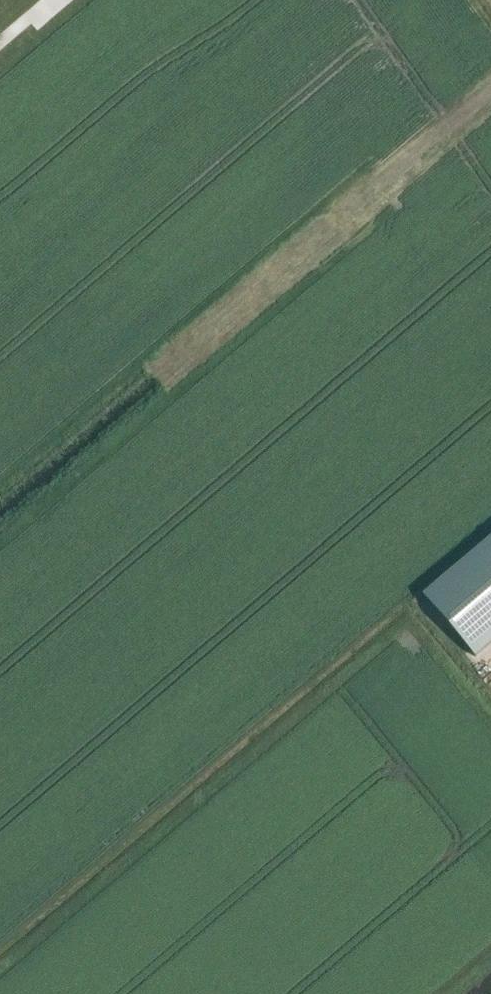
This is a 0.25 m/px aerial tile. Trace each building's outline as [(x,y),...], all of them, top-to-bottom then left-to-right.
[(424,597),(476,658),(490,645),(490,540),(424,597)]
